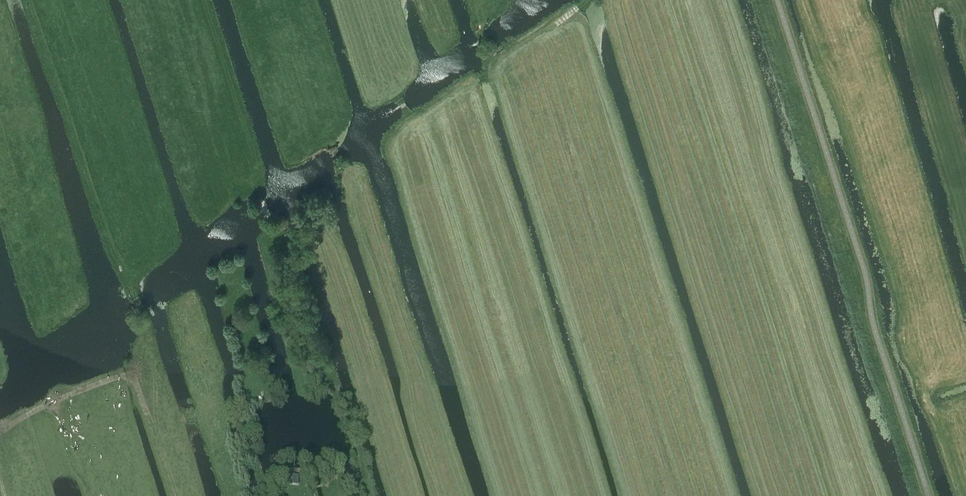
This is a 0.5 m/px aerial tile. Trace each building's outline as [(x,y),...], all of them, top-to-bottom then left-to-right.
[(298,475),(288,475),(288,485),(298,485),(298,475)]
